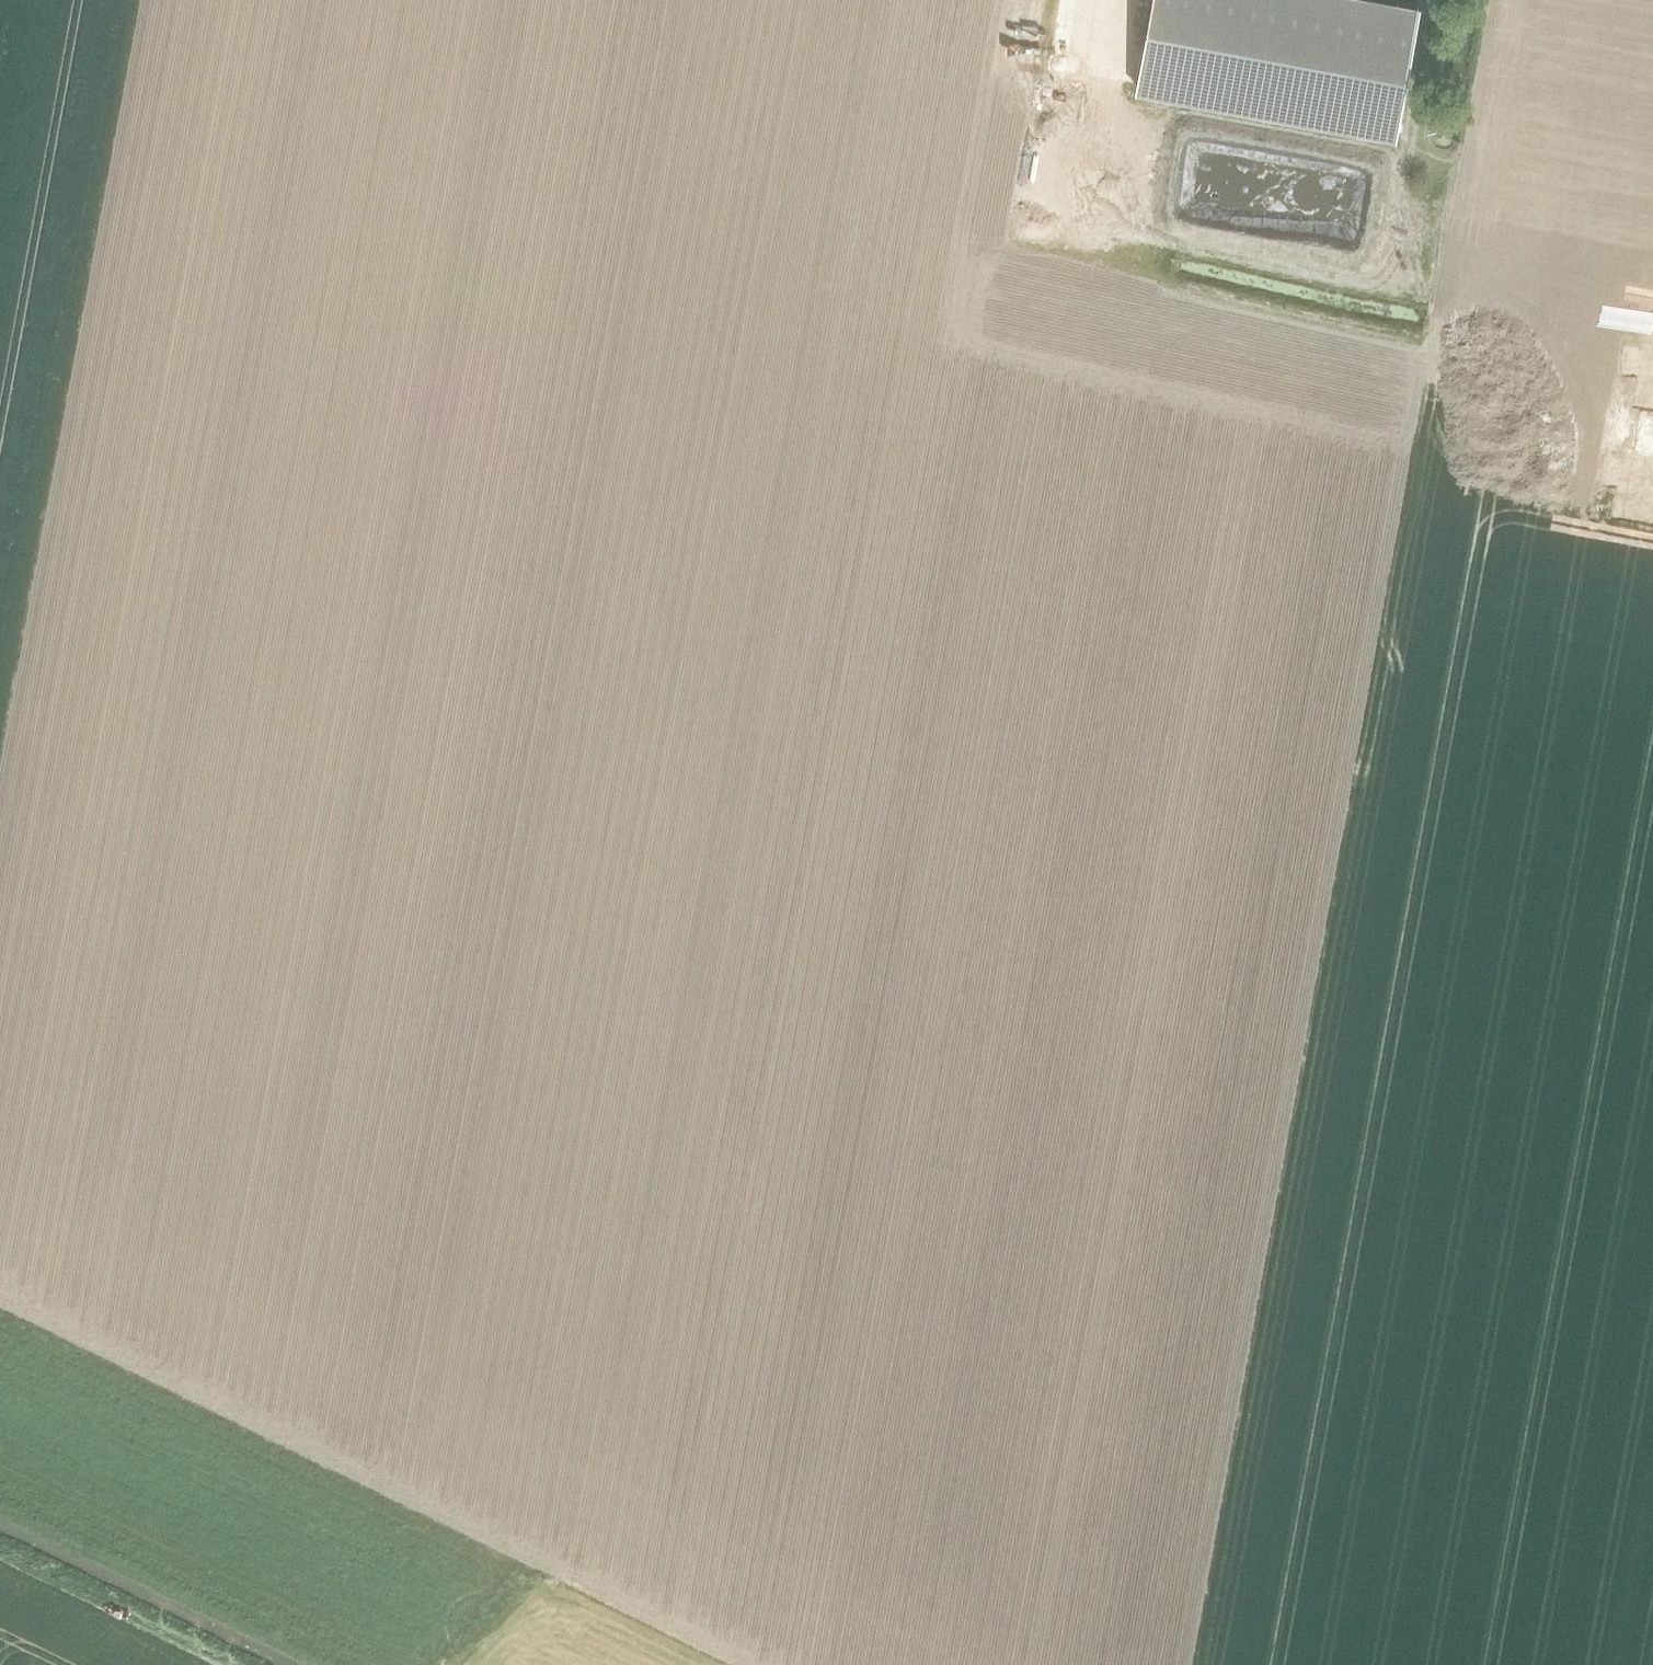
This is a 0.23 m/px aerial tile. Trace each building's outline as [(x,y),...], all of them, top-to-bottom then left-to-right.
[(1137,91),(1395,137),(1419,5),(1391,0),(1154,0),(1137,91)] [(1623,521),(1652,527),(1652,357),(1623,521)]
